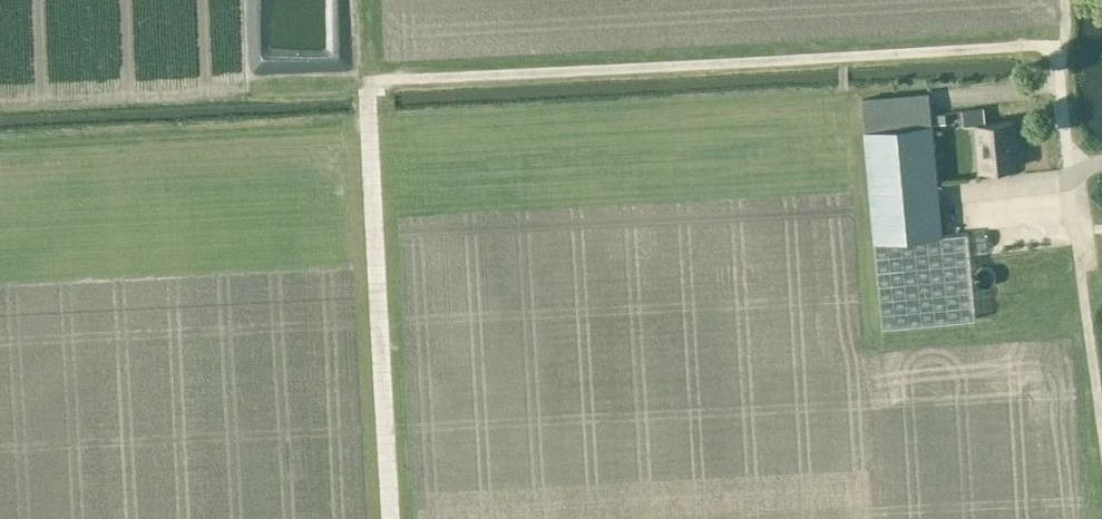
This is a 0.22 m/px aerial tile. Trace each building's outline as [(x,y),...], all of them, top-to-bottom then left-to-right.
[(875,241),(943,235),(930,92),(862,98),(875,241)] [(1012,140),(1015,139),(1013,121),(977,124),(982,170),(1016,167),(1012,140)] [(969,234),(943,235),(875,241),(882,328),(976,320),(969,234)]
